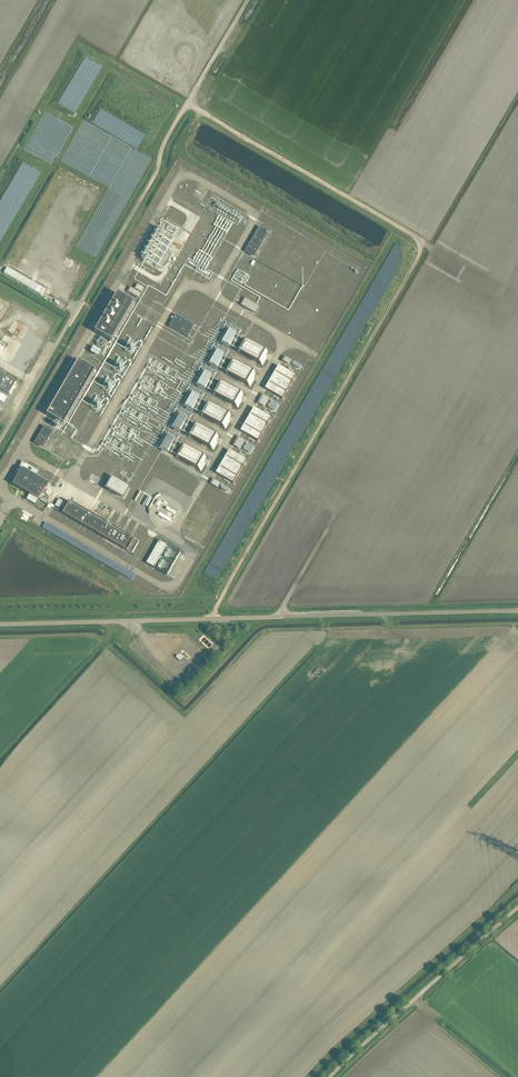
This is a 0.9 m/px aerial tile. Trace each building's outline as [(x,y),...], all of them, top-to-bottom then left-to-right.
[(269,233),(260,228),(245,253),(254,258),(269,233)] [(141,256),(158,266),(174,237),(161,231),(160,234),(155,232),(141,256)] [(26,241),(30,243),(33,237),(26,234),(22,242),(25,244),(26,241)] [(20,245),(15,254),(22,258),(27,249),(20,245)] [(17,257),(12,267),(15,269),(21,259),(17,257)] [(45,290),(7,268),(4,274),(42,296),(45,290)] [(145,289),(138,285),(135,290),(142,294),(145,289)] [(142,294),(131,288),(128,293),(139,300),(142,294)] [(118,295),(96,333),(112,343),(135,304),(118,295)] [(260,307),(245,298),(240,306),(255,315),(260,307)] [(170,328),(187,338),(194,327),(176,316),(170,328)] [(221,343),(229,347),(237,333),(229,329),(221,343)] [(235,351),(262,367),(269,355),(242,339),(245,341),(239,352),(236,351),(235,351)] [(90,353),(98,357),(101,351),(92,347),(90,353)] [(216,350),(210,365),(218,368),(224,353),(216,350)] [(250,388),(257,376),(230,360),(230,361),(233,362),(227,374),(223,372),(250,388)] [(96,372),(79,362),(48,416),(64,426),(96,372)] [(280,367),(266,390),(283,400),(296,377),(280,367)] [(197,386),(205,390),(212,375),(204,371),(197,386)] [(10,395),(16,385),(0,376),(0,389),(10,395)] [(211,393),(238,409),(245,397),(218,381),(218,382),(221,383),(214,395),(211,393)] [(192,392),(184,407),(192,411),(200,397),(192,392)] [(262,395),(258,403),(266,407),(270,399),(262,395)] [(199,414),(225,430),(232,418),(206,402),(205,403),(208,405),(202,416),(199,414)] [(268,409),(276,412),(279,406),(272,402),(268,409)] [(258,442),(272,419),(255,410),(242,433),(258,442)] [(172,428),(180,432),(187,417),(179,413),(172,428)] [(193,424),(196,426),(190,437),(187,435),(186,436),(213,451),(220,439),(193,424)] [(53,432),(45,427),(35,444),(43,449),(48,440),(49,441),(53,432)] [(160,449),(168,453),(176,439),(168,434),(160,449)] [(238,437),(233,445),(241,450),(246,442),(238,437)] [(248,444),(244,451),(251,455),(255,448),(248,444)] [(208,460),(181,445),(184,447),(177,458),(174,456),(174,457),(201,472),(208,460)] [(233,485),(247,461),(231,452),(217,475),(233,485)] [(18,478),(13,486),(39,501),(46,490),(49,485),(33,475),(36,470),(23,463),(16,474),(19,475),(18,478)] [(131,488),(113,477),(105,490),(124,500),(131,488)] [(213,480),(211,484),(218,488),(221,484),(213,480)] [(157,506),(162,502),(157,498),(153,503),(157,506)] [(55,507),(64,511),(67,503),(58,500),(55,507)] [(139,543),(70,503),(63,515),(132,555),(139,543)] [(159,542),(146,564),(154,568),(167,546),(159,542)]
